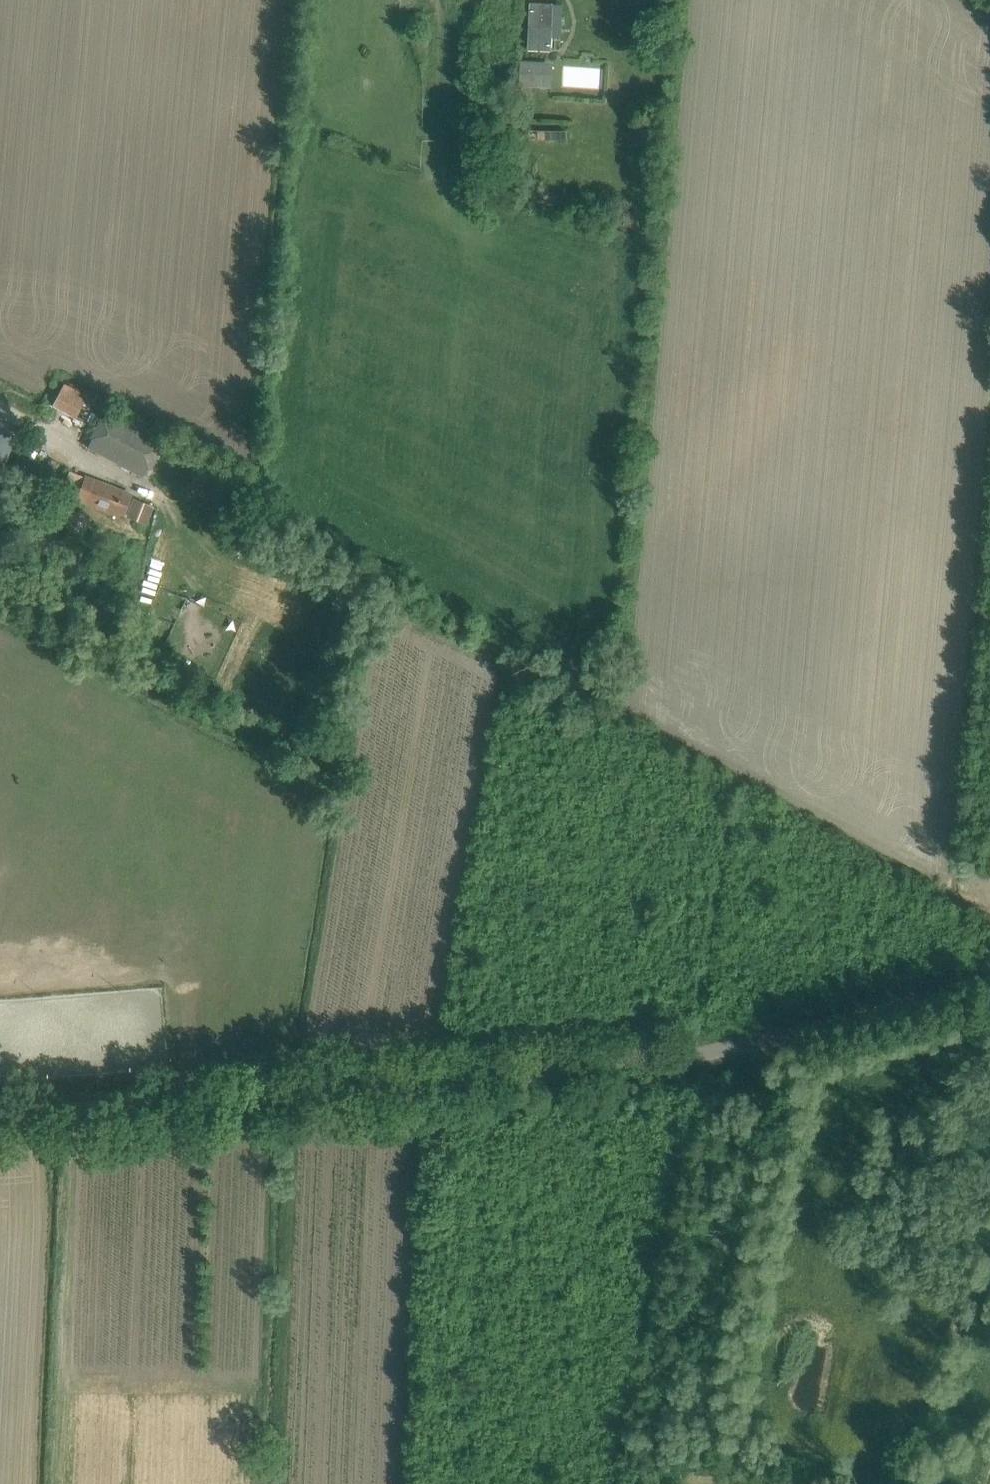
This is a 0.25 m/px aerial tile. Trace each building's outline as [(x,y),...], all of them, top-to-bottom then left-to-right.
[(551,87),(552,61),(522,60),(521,86),(551,87)] [(49,405),(75,417),(86,392),(61,381),(49,405)] [(108,410),(88,449),(145,478),(165,440),(108,410)] [(0,428),(0,459),(8,461),(17,434),(0,428)] [(70,473),(62,494),(78,500),(77,503),(85,506),(124,520),(133,494),(94,480),(93,482),(86,479),(70,473)] [(134,499),(127,517),(146,524),(153,506),(134,499)] [(81,535),(85,533),(86,533),(90,527),(91,522),(91,520),(89,515),(87,513),(82,510),(78,509),(70,511),(66,516),(64,521),(65,525),(67,530),(74,535),(77,536),(81,535)]
